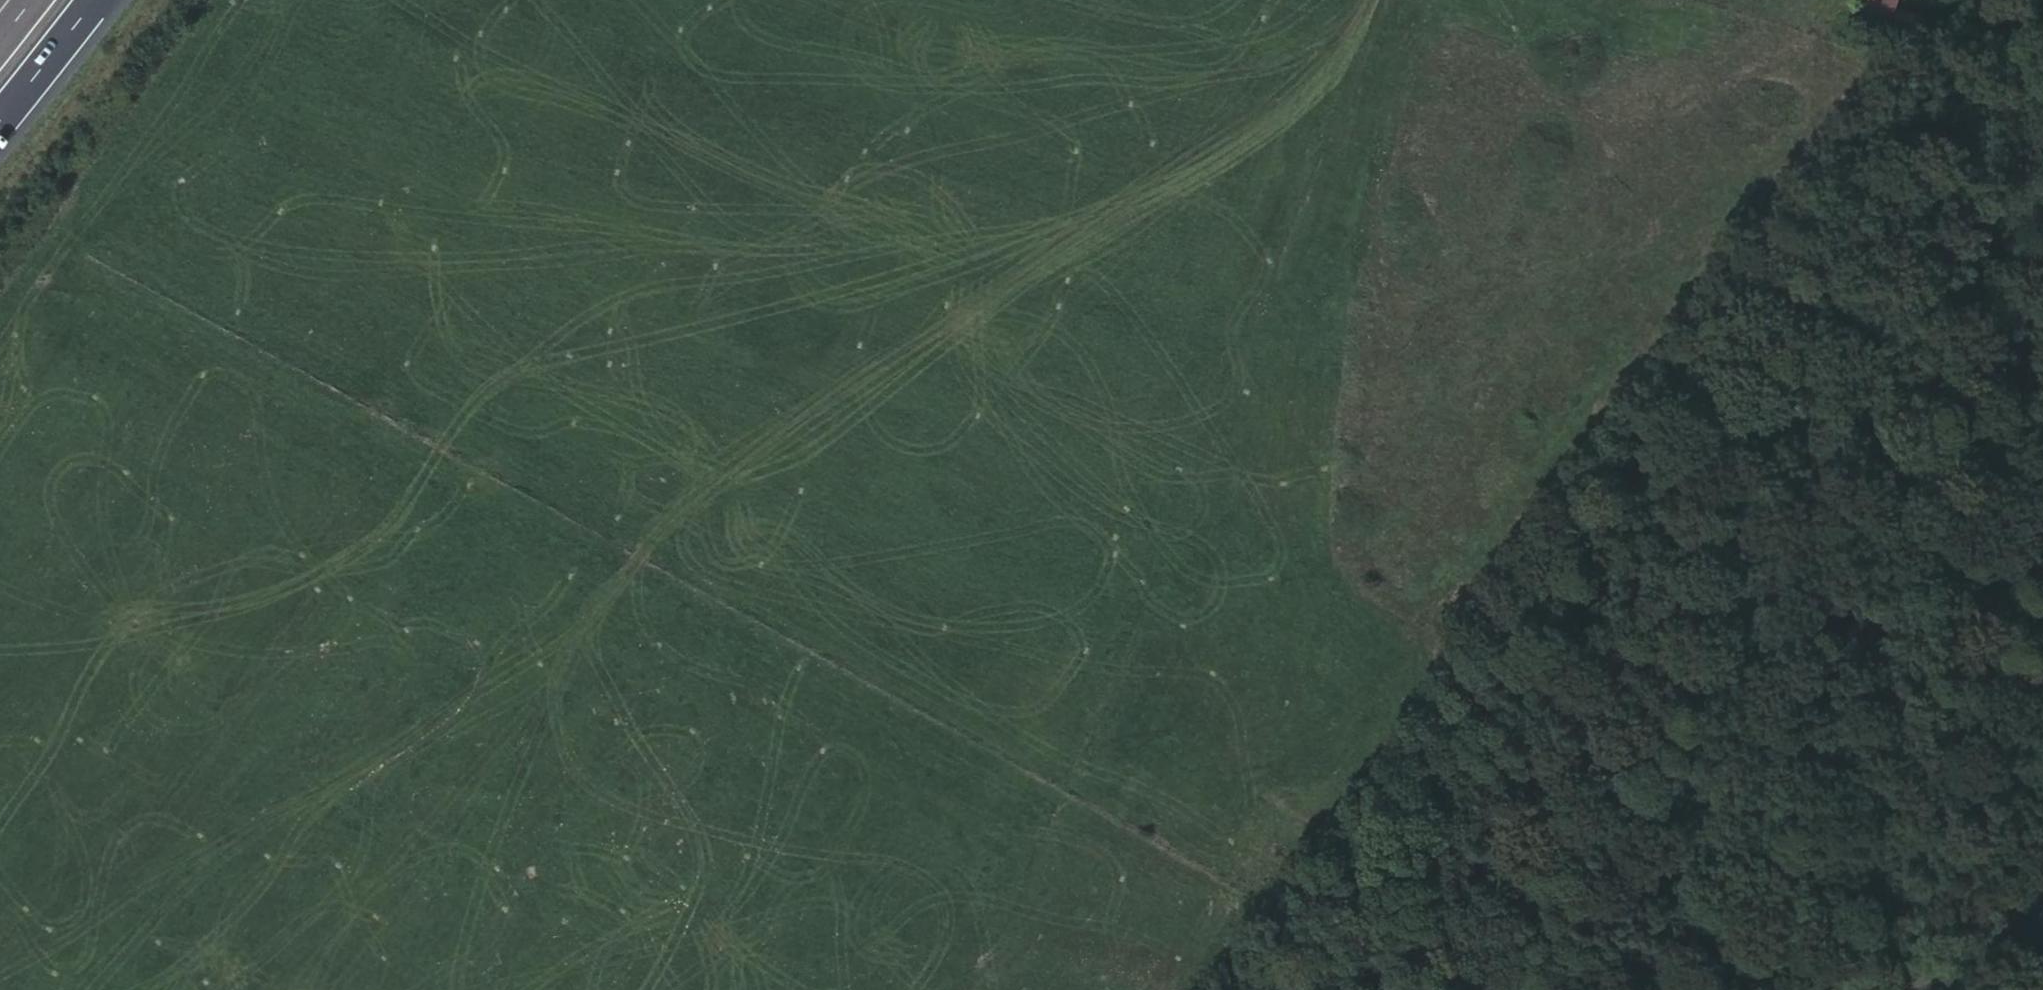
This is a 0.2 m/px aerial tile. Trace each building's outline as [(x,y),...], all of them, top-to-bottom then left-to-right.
[(1891,35),(1902,0),(1867,0),(1860,25),(1891,35)]
